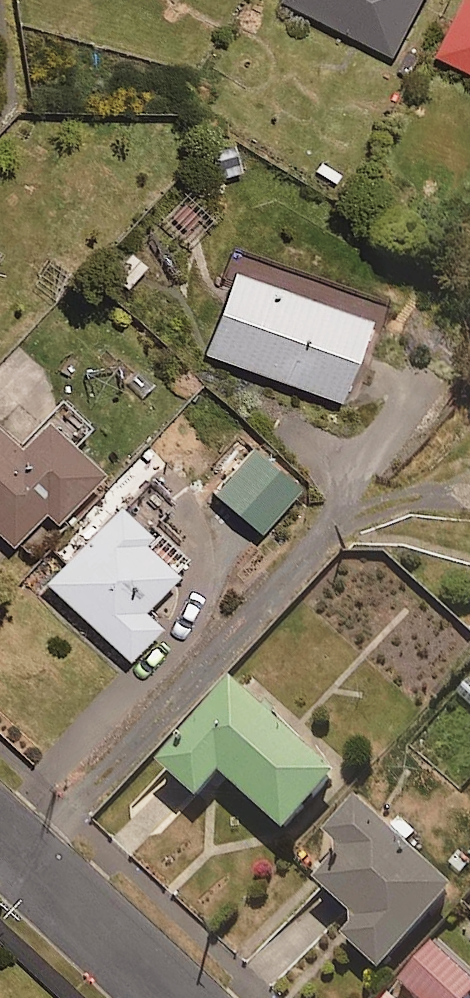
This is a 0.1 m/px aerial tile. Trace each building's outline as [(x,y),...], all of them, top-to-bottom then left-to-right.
[(391,43),(411,0),(297,0),(391,43)] [(429,43),(469,62),(469,0),(450,0),(429,43)] [(365,311),(226,264),(197,348),(336,396),(365,311)] [(98,465),(38,408),(10,438),(0,429),(0,532),(7,538),(40,503),(51,514),(98,465)] [(298,479),(247,436),(207,484),(258,527),(298,479)] [(183,550),(117,489),(39,575),(125,652),(156,617),(137,601),(183,550)] [(281,825),(333,770),(231,675),(155,756),(194,793),(219,767),(281,825)] [(376,963),(450,884),(352,794),(319,829),(337,845),(312,872),(354,912),(339,928),(376,963)] [(395,975),(420,997),(461,997),(469,988),(469,976),(430,938),(395,975)]
